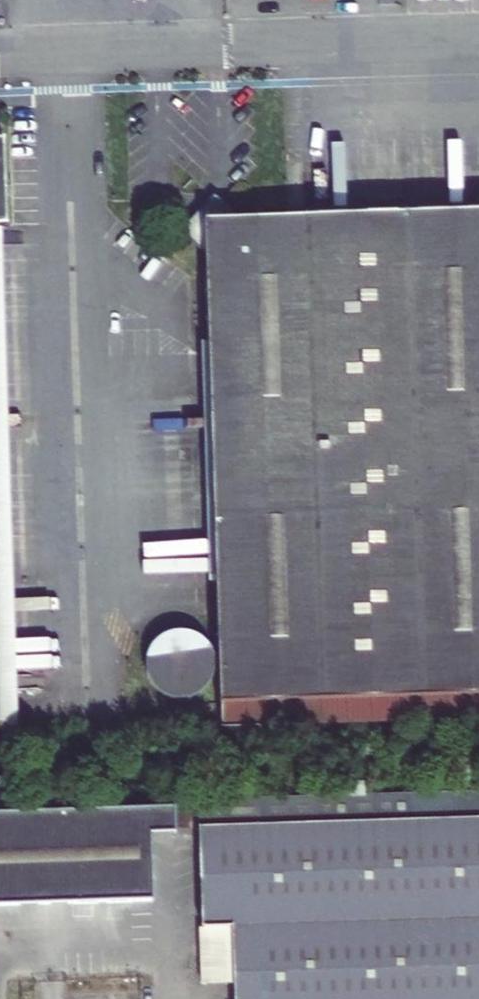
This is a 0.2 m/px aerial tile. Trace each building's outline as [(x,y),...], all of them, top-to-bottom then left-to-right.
[(206,257),(205,222),(242,221),(215,196),(180,233),(206,257)] [(242,221),(205,222),(206,257),(220,705),(478,697),(478,214),(242,221)] [(6,228),(0,228),(0,733),(22,733),(6,228)] [(198,636),(190,632),(181,631),(173,632),(165,635),(157,640),(152,647),(148,655),(147,664),(147,672),(149,680),(154,688),(160,694),(168,698),(176,700),(185,700),(193,698),(201,694),(208,688),(212,681),(215,672),(215,664),(214,655),(210,647),(205,641),(198,636)] [(220,705),(221,729),(478,720),(478,697),(220,705)] [(196,805),(202,988),(232,987),(233,998),(478,998),(478,796),(196,805)] [(174,811),(149,812),(150,836),(175,836),(174,811)] [(152,904),(150,836),(149,812),(0,816),(0,908),(152,904)]
